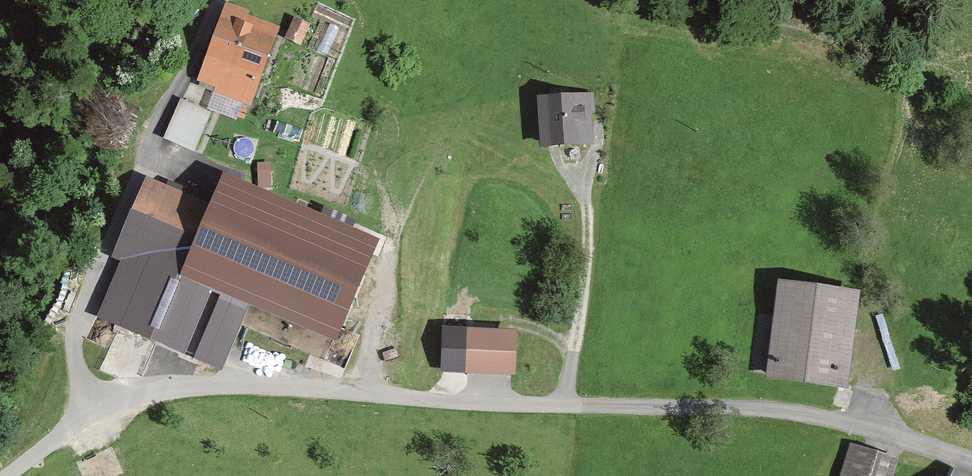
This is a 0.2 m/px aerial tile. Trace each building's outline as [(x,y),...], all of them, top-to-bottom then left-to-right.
[(284,28),(228,6),(192,96),(248,119),(284,28)] [(596,102),(539,103),(540,157),(597,156),(596,102)] [(210,120),(174,107),(162,138),(197,152),(210,120)] [(211,206),(143,178),(109,258),(122,263),(100,316),(223,369),(250,307),(181,279),(211,206)] [(381,243),(223,178),(211,206),(181,279),(250,307),(340,344),(381,243)] [(858,291),(781,283),(769,389),(846,398),(858,291)] [(518,333),(444,328),(442,371),(515,375),(518,333)] [(849,449),(840,475),(902,475),(905,468),(849,449)]
